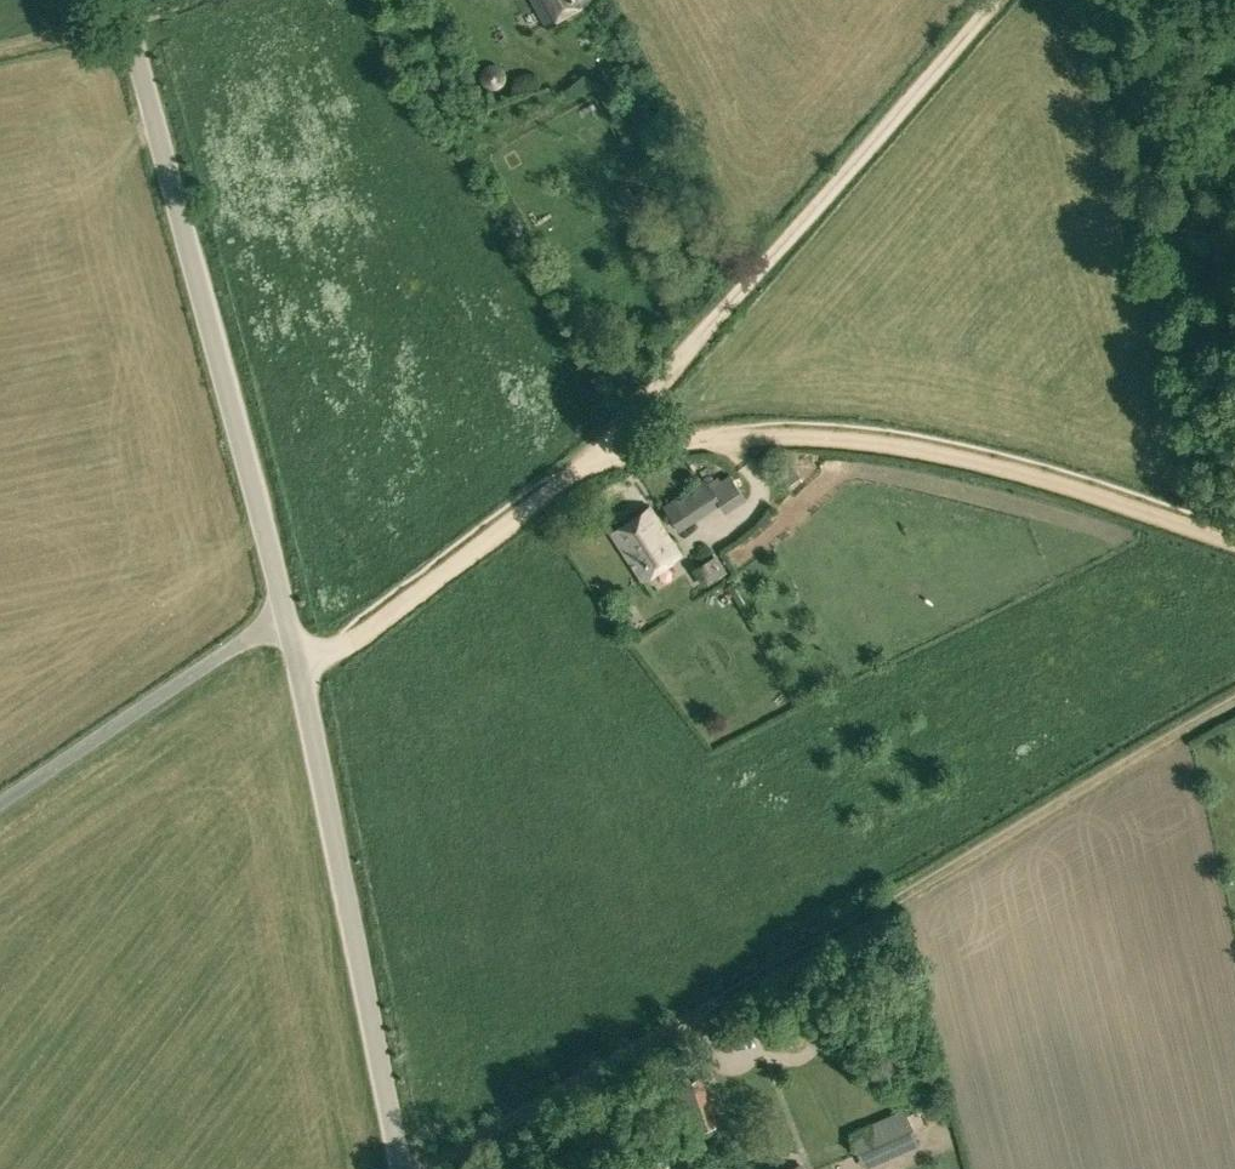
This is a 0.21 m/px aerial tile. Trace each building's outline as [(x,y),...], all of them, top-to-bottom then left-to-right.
[(546,23),(587,0),(533,0),(546,23)] [(663,505),(680,530),(722,502),(725,506),(744,494),(729,472),(719,479),(716,475),(708,480),(705,477),(663,505)] [(612,532),(642,578),(680,553),(650,507),(612,532)] [(717,557),(694,571),(703,587),(727,572),(717,557)] [(669,1086),(685,1135),(718,1124),(702,1075),(669,1086)] [(859,1125),(869,1157),(922,1140),(912,1109),(859,1125)]
